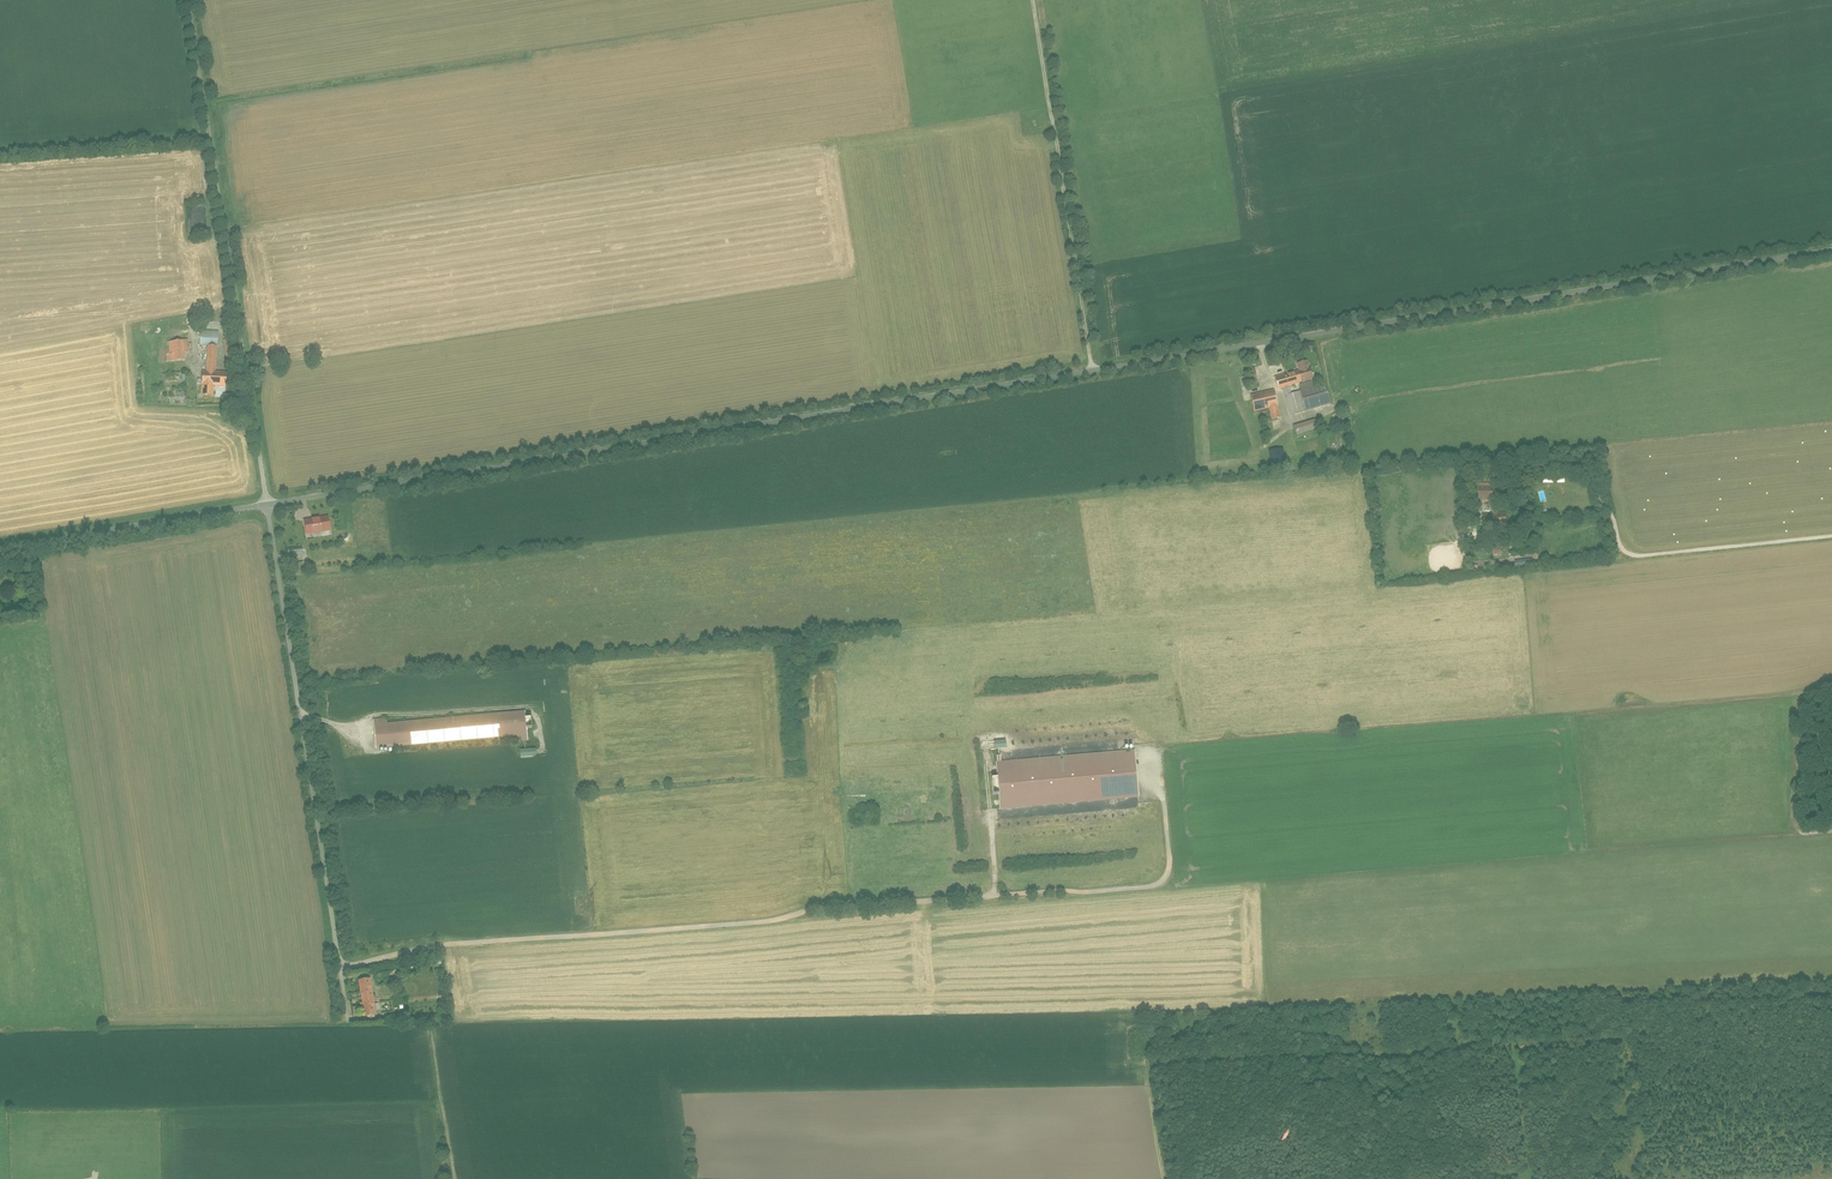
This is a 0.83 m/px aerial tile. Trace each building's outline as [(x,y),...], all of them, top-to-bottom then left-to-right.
[(199,333),(199,346),(216,346),(216,333),(199,333)] [(1319,341),(1320,351),(1337,348),(1335,339),(1319,341)] [(181,354),(188,354),(187,342),(168,343),(169,364),(182,363),(181,354)] [(1304,346),(1305,353),(1313,351),(1312,344),(1304,346)] [(212,397),(212,387),(224,387),(224,375),(213,375),(213,349),(204,349),(204,375),(199,375),(199,397),(212,397)] [(1324,385),(1292,394),(1290,387),(1314,381),(1310,368),(1306,369),(1304,362),(1296,364),(1298,371),(1275,378),(1278,391),(1281,390),(1288,416),(1330,405),(1324,385)] [(1249,397),(1253,413),(1267,409),(1270,420),(1280,417),(1274,391),(1249,397)] [(237,397),(224,398),(224,406),(237,405),(237,397)] [(1297,425),(1300,433),(1317,428),(1314,420),(1297,425)] [(1283,451),(1267,451),(1268,467),(1283,467),(1283,451)] [(1477,488),(1477,499),(1490,499),(1497,499),(1497,487),(1477,488)] [(1483,515),(1484,530),(1506,529),(1506,514),(1498,514),(1490,514),(1483,515)] [(302,520),(305,536),(329,533),(326,516),(302,520)] [(1492,544),(1493,557),(1503,556),(1503,543),(1492,544)] [(373,725),(375,749),(528,738),(527,729),(532,729),(531,719),(527,720),(526,714),(373,725)] [(1008,748),(1007,741),(995,741),(996,749),(1008,748)] [(1000,809),(1139,796),(1135,750),(997,762),(998,778),(992,778),(994,794),(999,794),(1000,809)] [(439,954),(422,956),(424,967),(440,965),(439,954)] [(376,970),(377,979),(396,976),(395,967),(376,970)] [(358,981),(364,1016),(376,1014),(370,979),(358,981)] [(381,1003),(381,1011),(393,1010),(392,1002),(381,1003)]
